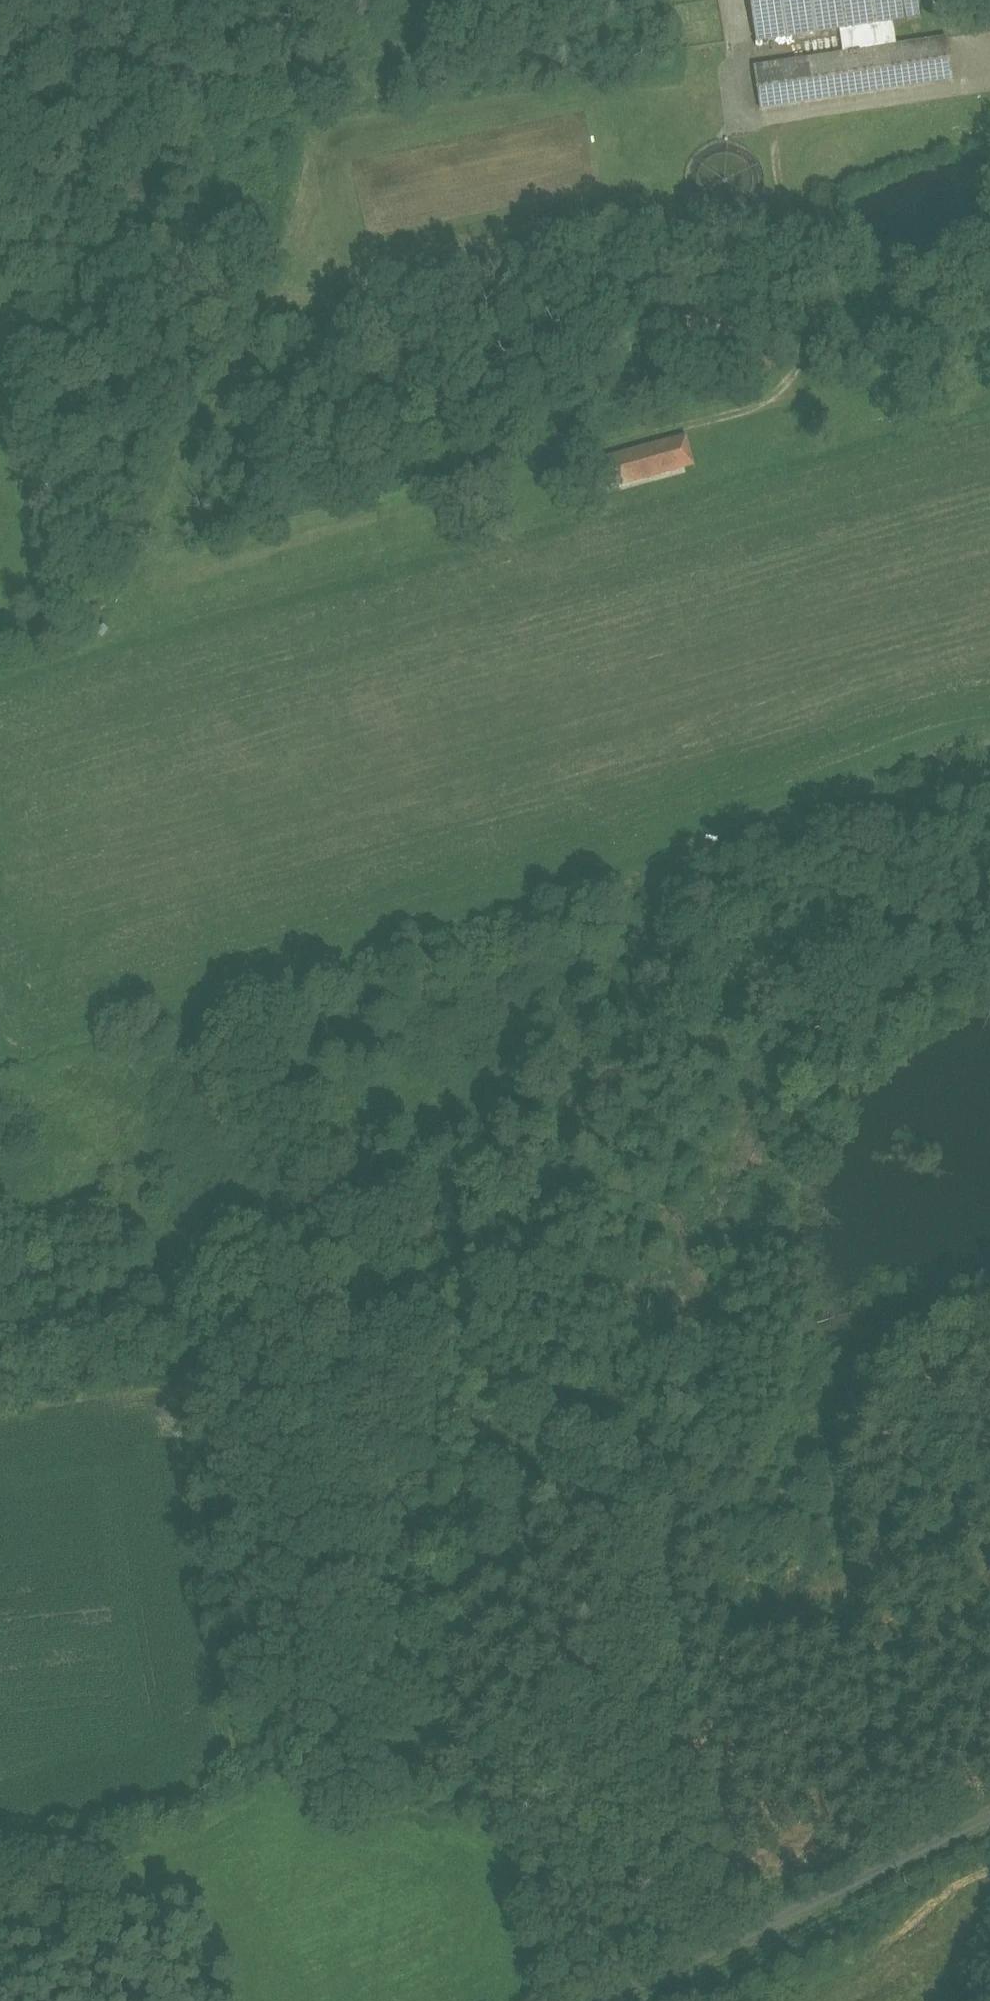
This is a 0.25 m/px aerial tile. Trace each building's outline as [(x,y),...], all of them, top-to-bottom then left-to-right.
[(752,53),(834,41),(889,33),(918,29),(913,0),(747,0),(752,53)] [(834,41),(837,61),(892,53),(889,33),(834,41)] [(837,61),(749,73),(755,116),(949,89),(943,46),(892,53),(837,61)] [(601,499),(691,475),(682,441),(592,466),(601,499)]
